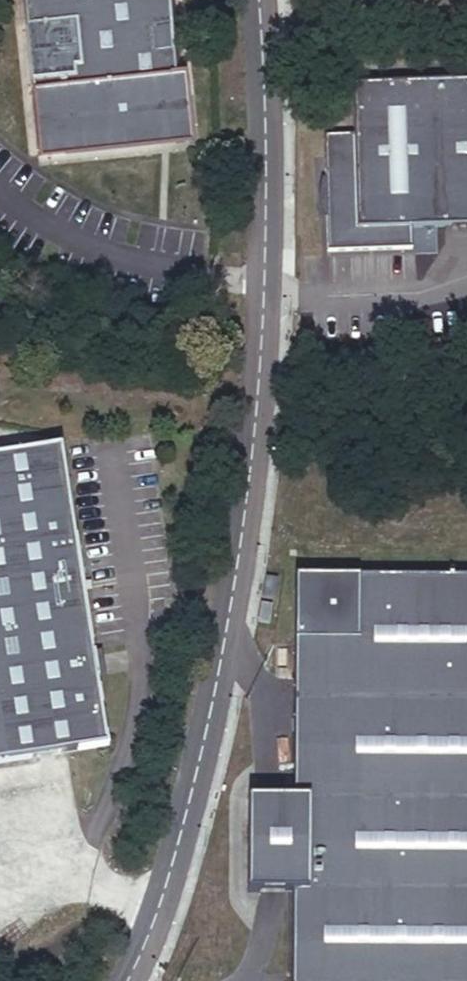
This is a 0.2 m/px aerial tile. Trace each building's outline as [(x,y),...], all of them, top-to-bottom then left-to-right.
[(27,157),(164,145),(170,144),(157,0),(12,0),(27,157)] [(328,251),(412,250),(412,230),(466,230),(466,90),(350,91),(351,139),(326,140),(328,251)] [(0,455),(0,760),(107,745),(64,446),(0,455)] [(274,579),(263,577),(260,598),(271,599),(274,579)] [(290,980),(466,980),(466,581),(292,580),(291,802),(243,801),(242,895),(291,895),(290,980)] [(259,603),(256,622),(267,623),(270,604),(259,603)]
